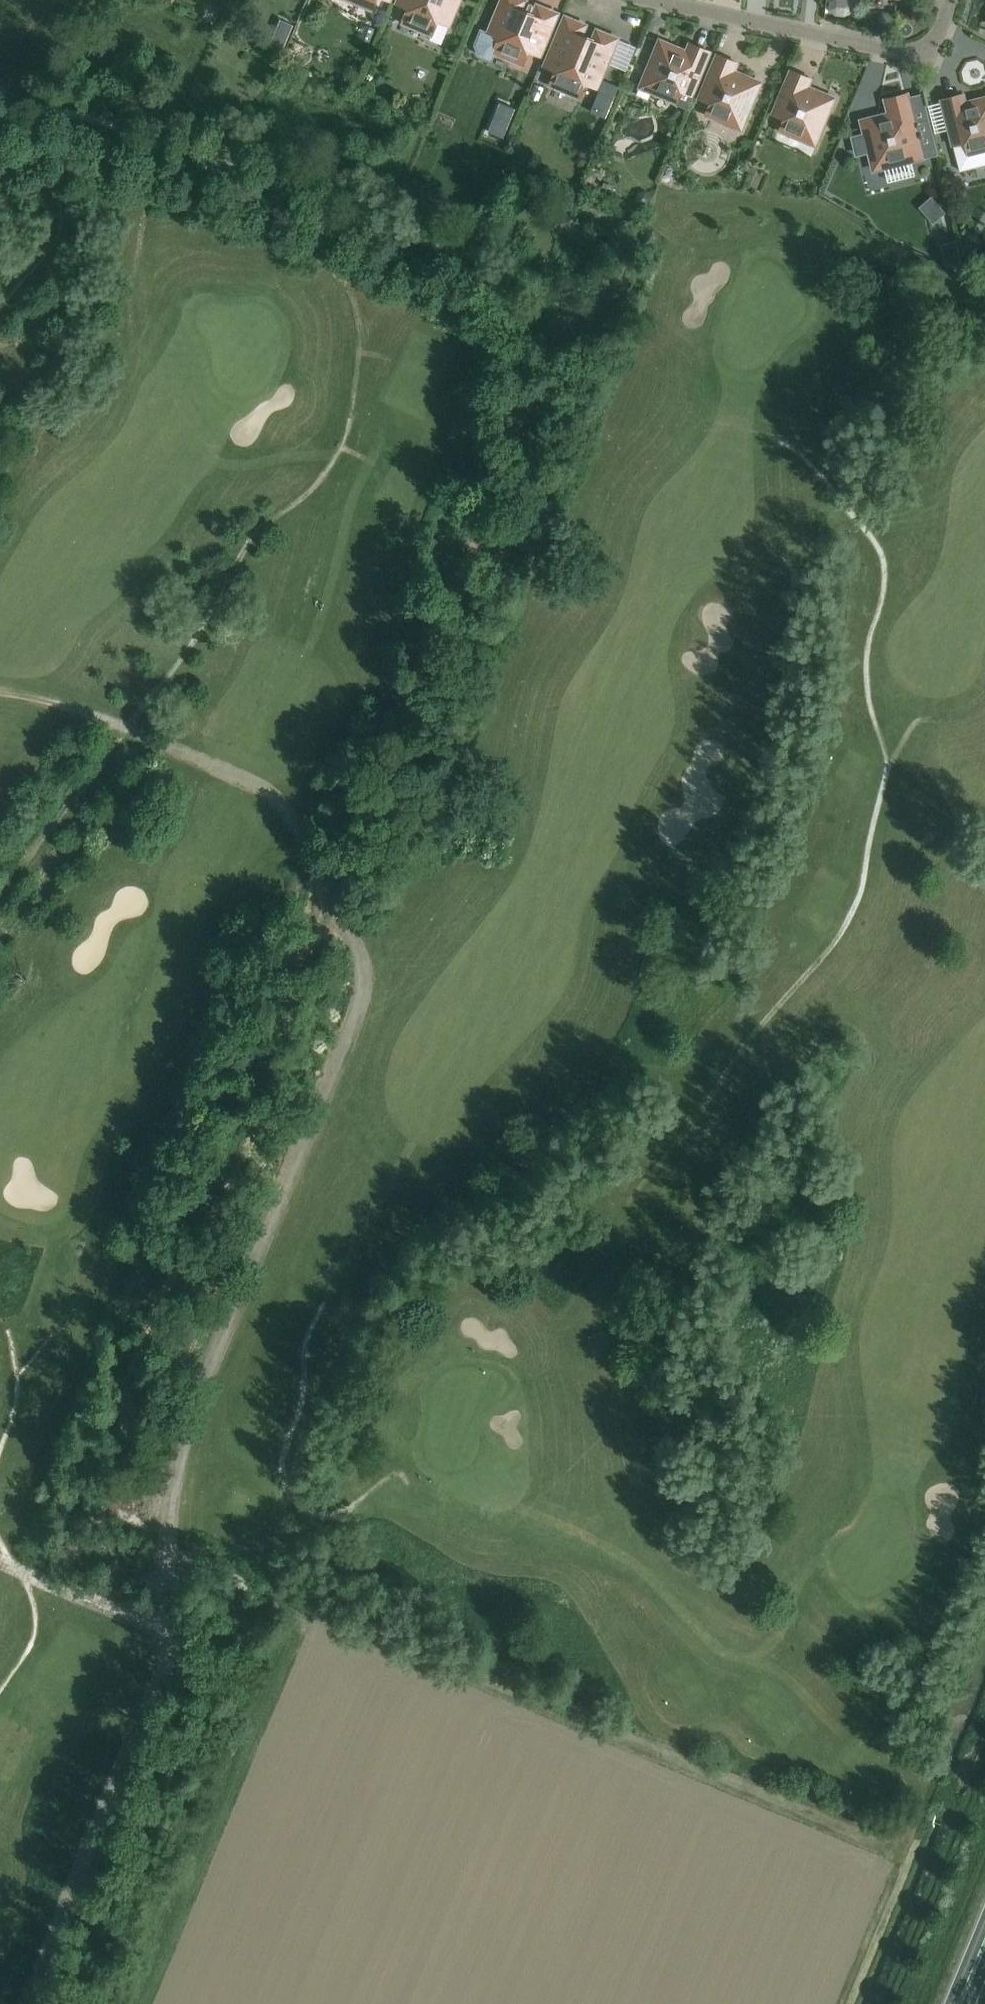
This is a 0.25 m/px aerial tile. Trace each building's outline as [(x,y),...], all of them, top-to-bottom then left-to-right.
[(376,0),(343,0),(371,12),(376,0)] [(394,3),(396,3),(408,8),(402,22),(401,24),(431,37),(430,39),(441,44),(449,25),(451,26),(462,0),(395,0),(394,3)] [(485,33),(499,38),(492,55),(522,67),(528,51),(542,56),(560,12),(535,2),(532,10),(525,7),(528,0),(499,0),(485,33)] [(548,87),(578,99),(585,83),(599,89),(620,37),(595,27),(592,35),(585,32),(588,24),(563,13),(542,65),(555,71),(548,87)] [(675,104),(680,92),(693,97),(713,50),(688,40),(684,48),(658,37),(637,88),(675,104)] [(696,99),(709,104),(704,116),(742,132),(763,81),(737,70),(741,62),(716,51),(696,99)] [(769,115),(783,121),(778,132),(816,148),(837,97),(811,86),(815,78),(789,67),(769,115)] [(862,135),(853,138),(857,153),(866,151),(872,172),(926,159),(925,158),(923,149),(934,146),(928,120),(917,123),(910,96),(908,91),(882,97),(886,112),(858,118),(862,135)] [(967,99),(965,91),(938,97),(950,146),(953,145),(959,171),(984,164),(984,95),(967,99)] [(494,117),(488,132),(503,138),(509,123),(494,117)] [(941,244),(945,266),(961,263),(956,240),(941,244)]
